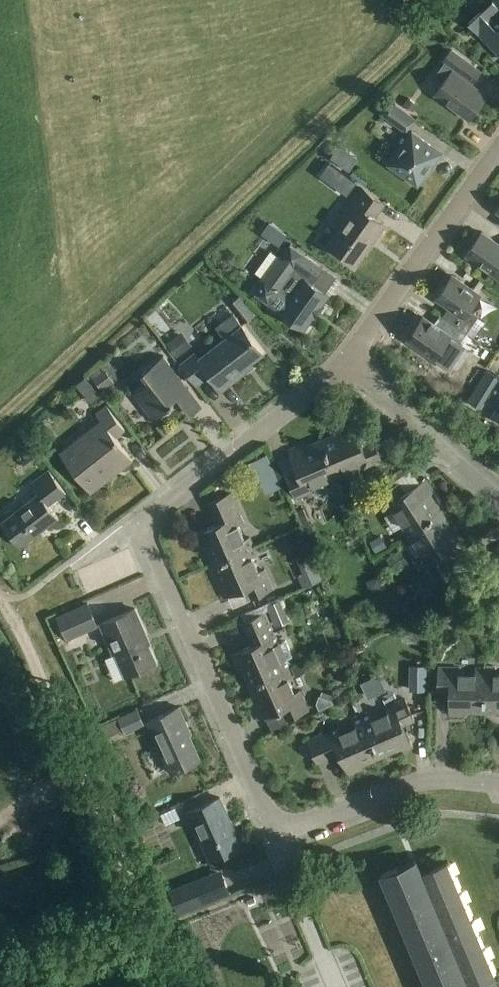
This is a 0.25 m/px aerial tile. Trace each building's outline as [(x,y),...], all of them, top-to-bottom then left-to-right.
[(492,23),(482,12),(470,22),(498,55),(498,17),(492,23)] [(486,95),(463,77),(471,65),(452,50),(446,59),(448,60),(438,74),(447,79),(437,94),(469,118),(486,95)] [(404,104),(412,110),(416,104),(408,99),(404,104)] [(380,113),(407,132),(416,119),(390,100),(380,113)] [(389,163),(418,184),(441,152),(412,131),(389,163)] [(339,186),(348,193),(357,182),(347,175),(339,186)] [(357,263),(386,223),(375,215),(384,203),(363,188),(345,213),(349,216),(329,244),(341,252),(338,256),(349,264),(352,260),(357,263)] [(498,223),(498,216),(492,210),(481,221),(492,231),(498,223)] [(276,227),(270,236),(280,243),(287,233),(285,232),(276,226),(276,227)] [(485,231),(468,254),(498,277),(498,242),(485,231)] [(256,293),(281,310),(281,311),(305,329),(329,295),(313,283),(324,268),(301,251),(291,244),(281,258),(270,251),(256,272),(263,277),(262,278),(265,280),(256,293)] [(451,307),(444,317),(466,332),(477,316),(479,314),(472,309),(482,296),(453,275),(437,297),(451,307)] [(246,321),(254,315),(241,297),(232,303),(246,321)] [(466,332),(474,337),(481,327),(485,322),(479,317),(477,316),(466,332)] [(447,344),(454,349),(466,332),(444,317),(437,327),(424,317),(408,339),(437,359),(447,344)] [(197,353),(183,364),(199,384),(212,373),(225,390),(247,373),(245,369),(266,352),(245,325),(243,327),(241,325),(224,337),(226,340),(201,359),(197,353)] [(193,345),(182,331),(167,343),(178,357),(193,345)] [(204,405),(165,355),(144,372),(150,379),(133,392),(154,420),(176,403),(171,397),(176,393),(193,414),(204,405)] [(91,375),(103,390),(115,381),(104,368),(101,370),(100,369),(91,375)] [(91,403),(101,395),(86,376),(76,384),(91,403)] [(468,401),(479,408),(484,399),(473,393),(468,401)] [(486,416),(493,405),(485,400),(478,411),(486,416)] [(60,451),(93,493),(134,461),(115,436),(124,429),(106,405),(97,412),(102,419),(60,451)] [(340,433),(322,440),(339,481),(348,477),(346,471),(357,467),(360,472),(383,462),(374,440),(362,445),(353,423),(338,429),(340,433)] [(339,481),(322,440),(305,447),(303,444),(288,450),(298,473),(287,477),(296,499),(316,491),(314,485),(328,479),(331,484),(339,481)] [(27,468),(40,459),(35,452),(22,461),(27,468)] [(257,480),(260,478),(275,472),(268,455),(250,462),(257,480)] [(3,522),(22,548),(61,518),(51,505),(67,493),(49,469),(32,483),(40,493),(3,522)] [(399,528),(404,536),(422,523),(441,511),(431,495),(434,494),(426,480),(405,494),(399,483),(379,496),(390,514),(395,511),(404,525),(399,528)] [(206,548),(213,565),(254,547),(250,539),(245,542),(238,527),(244,524),(230,494),(208,503),(213,514),(218,525),(197,535),(203,549),(206,548)] [(422,523),(404,536),(410,544),(414,541),(423,555),(418,557),(436,586),(456,573),(443,552),(464,539),(455,525),(452,527),(441,511),(422,523)] [(349,518),(358,532),(368,527),(359,512),(349,518)] [(302,526),(306,538),(314,534),(310,523),(302,526)] [(224,599),(229,597),(246,589),(251,600),(273,591),(264,572),(259,574),(252,559),(258,557),(254,547),(213,565),(221,583),(218,584),(224,599)] [(314,556),(299,562),(303,574),(299,575),(303,586),(322,578),(314,556)] [(378,577),(366,582),(371,594),(383,589),(378,577)] [(406,617),(418,611),(411,595),(398,600),(406,617)] [(290,620),(281,599),(267,605),(269,610),(276,626),(290,620)] [(58,617),(67,639),(97,626),(88,604),(58,617)] [(242,614),(244,621),(265,612),(269,610),(267,605),(266,604),(242,614)] [(157,664),(146,638),(147,637),(136,609),(102,624),(115,654),(117,653),(128,677),(157,664)] [(241,669),(249,687),(290,668),(286,659),(293,656),(286,640),(279,643),(265,612),(244,621),(243,621),(254,646),(232,656),(238,671),(241,669)] [(424,667),(415,666),(413,685),(421,686),(424,667)] [(465,713),(484,713),(485,668),(476,668),(476,673),(459,673),(459,668),(438,667),(437,692),(450,692),(449,716),(465,716),(465,713)] [(290,668),(249,687),(255,701),(252,702),(260,720),(282,710),(287,721),(309,711),(300,691),(295,694),(288,679),(294,677),(290,668)] [(484,713),(498,714),(498,674),(495,674),(495,668),(485,668),(484,713)] [(319,710),(333,703),(333,700),(332,700),(321,696),(319,695),(316,703),(319,710)] [(370,714),(361,718),(379,759),(396,751),(398,755),(413,748),(403,726),(414,721),(404,699),(384,708),(387,713),(372,719),(370,714)] [(149,722),(172,774),(201,761),(189,735),(191,734),(180,708),(149,722)] [(137,709),(118,717),(123,728),(125,733),(144,725),(137,709)] [(379,759),(361,718),(352,722),(354,727),(340,733),(338,728),(308,742),(317,764),(339,754),(349,776),(363,770),(362,767),(379,759)] [(189,813),(211,862),(240,849),(230,825),(232,824),(221,799),(189,813)] [(469,986),(494,975),(447,862),(421,872),(416,859),(381,874),(428,986),(469,986)] [(178,914),(230,895),(223,875),(171,894),(178,914)]
